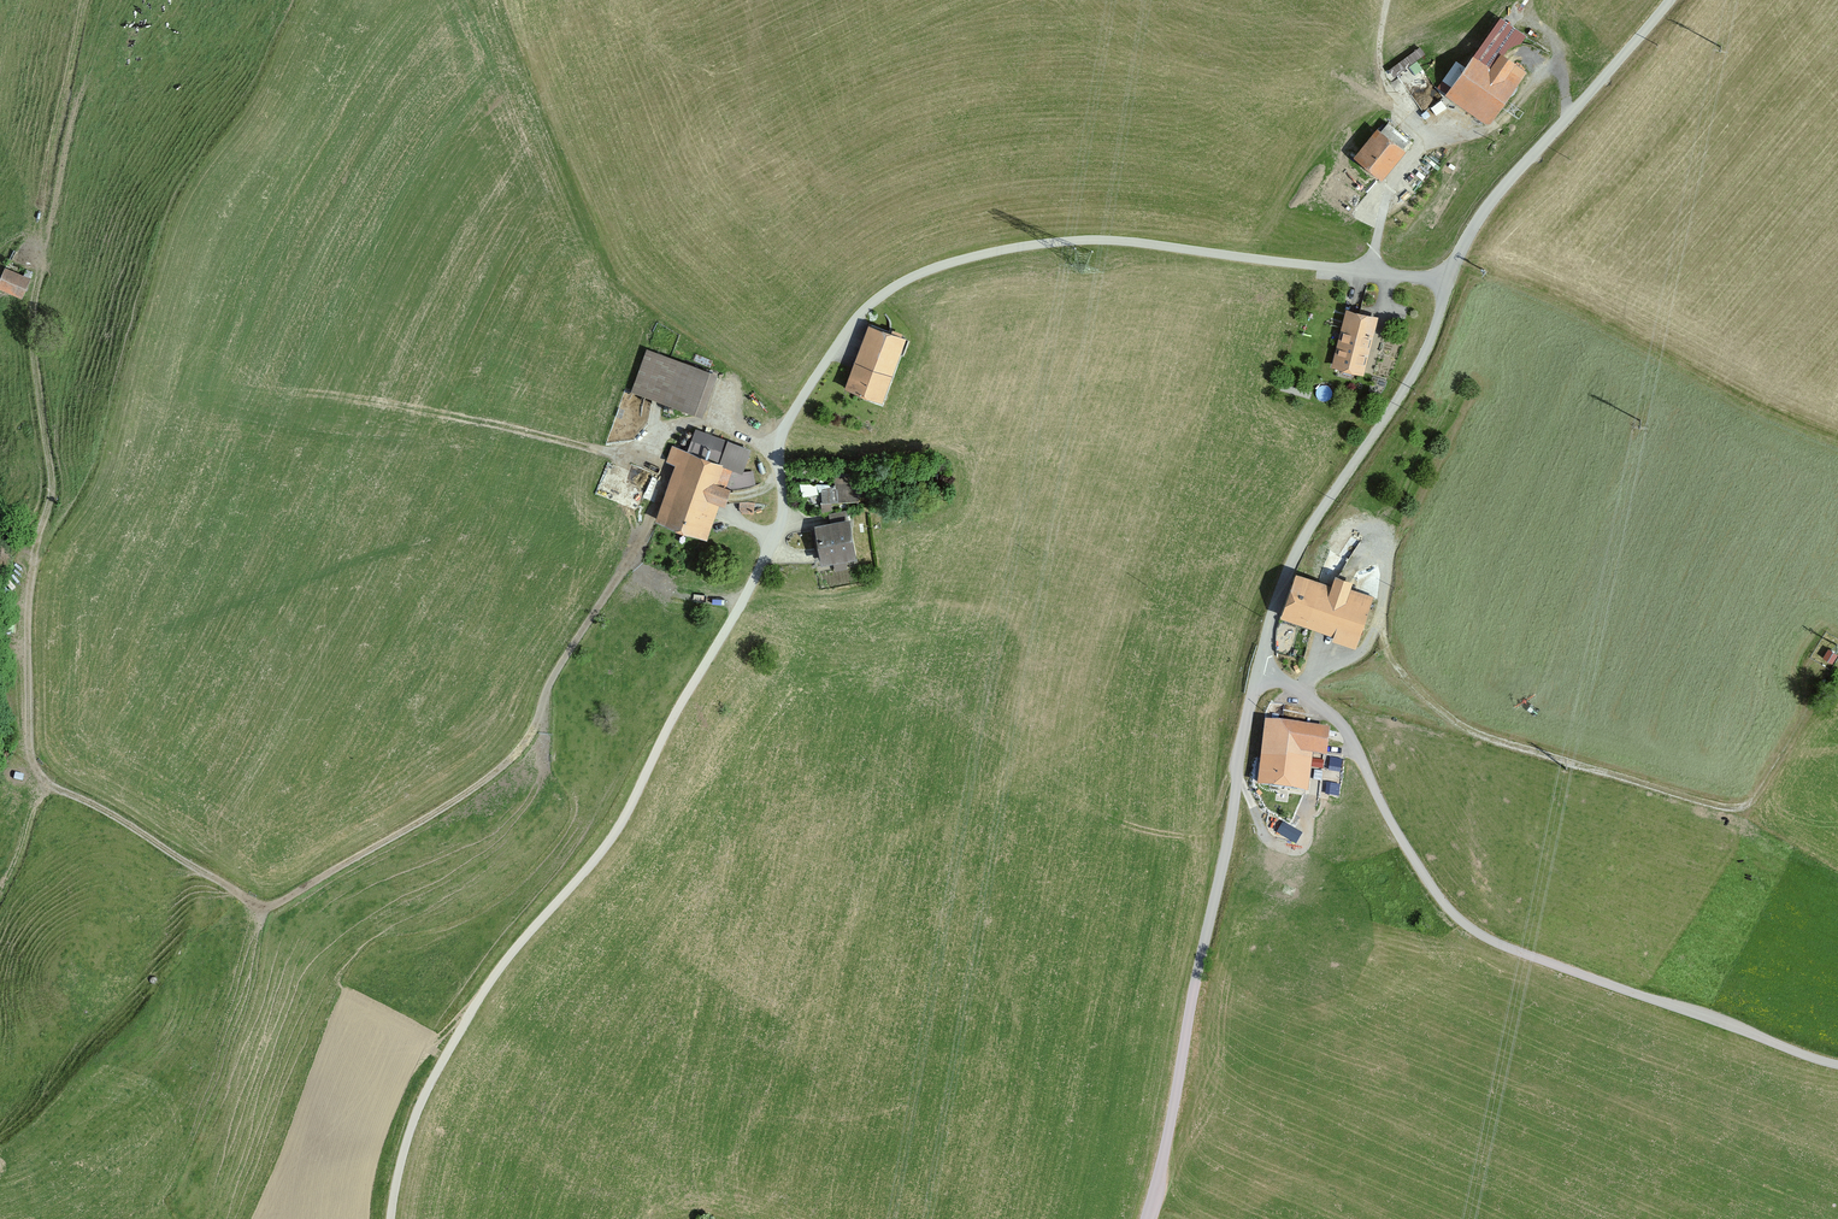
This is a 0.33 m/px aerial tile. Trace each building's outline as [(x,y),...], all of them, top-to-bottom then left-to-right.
[(1395,73),(1426,52),(1415,35),(1383,56),(1395,73)] [(1526,75),(1483,45),(1466,69),(1457,62),(1443,82),(1452,89),(1445,98),(1488,128),(1526,75)] [(1406,153),(1378,131),(1354,160),(1382,182),(1406,153)] [(4,268),(0,277),(0,291),(19,300),(28,278),(4,268)] [(1363,375),(1378,317),(1348,310),(1333,368),(1363,375)] [(908,338),(872,324),(849,388),(885,401),(908,338)] [(701,418),(717,375),(645,349),(629,392),(701,418)] [(727,487),(732,473),(738,475),(747,450),(696,432),(689,452),(672,446),(665,464),(675,468),(656,522),(709,540),(722,504),(728,506),(734,489),(727,487)] [(854,502),(853,482),(795,485),(795,504),(854,502)] [(858,558),(850,519),(815,526),(823,566),(833,564),(835,571),(846,568),(845,560),(858,558)] [(1334,585),(1298,573),(1283,617),(1335,635),(1333,640),(1354,648),(1372,597),(1350,589),(1353,578),(1339,573),(1334,585)] [(1828,647),(1823,656),(1833,662),(1837,653),(1828,647)] [(1267,705),(1267,721),(1280,722),(1280,705),(1267,705)] [(1328,757),(1331,729),(1267,722),(1260,788),(1308,793),(1312,755),(1328,757)] [(24,774),(15,772),(13,779),(23,781),(24,774)] [(1283,822),(1278,834),(1298,841),(1303,829),(1283,822)]
